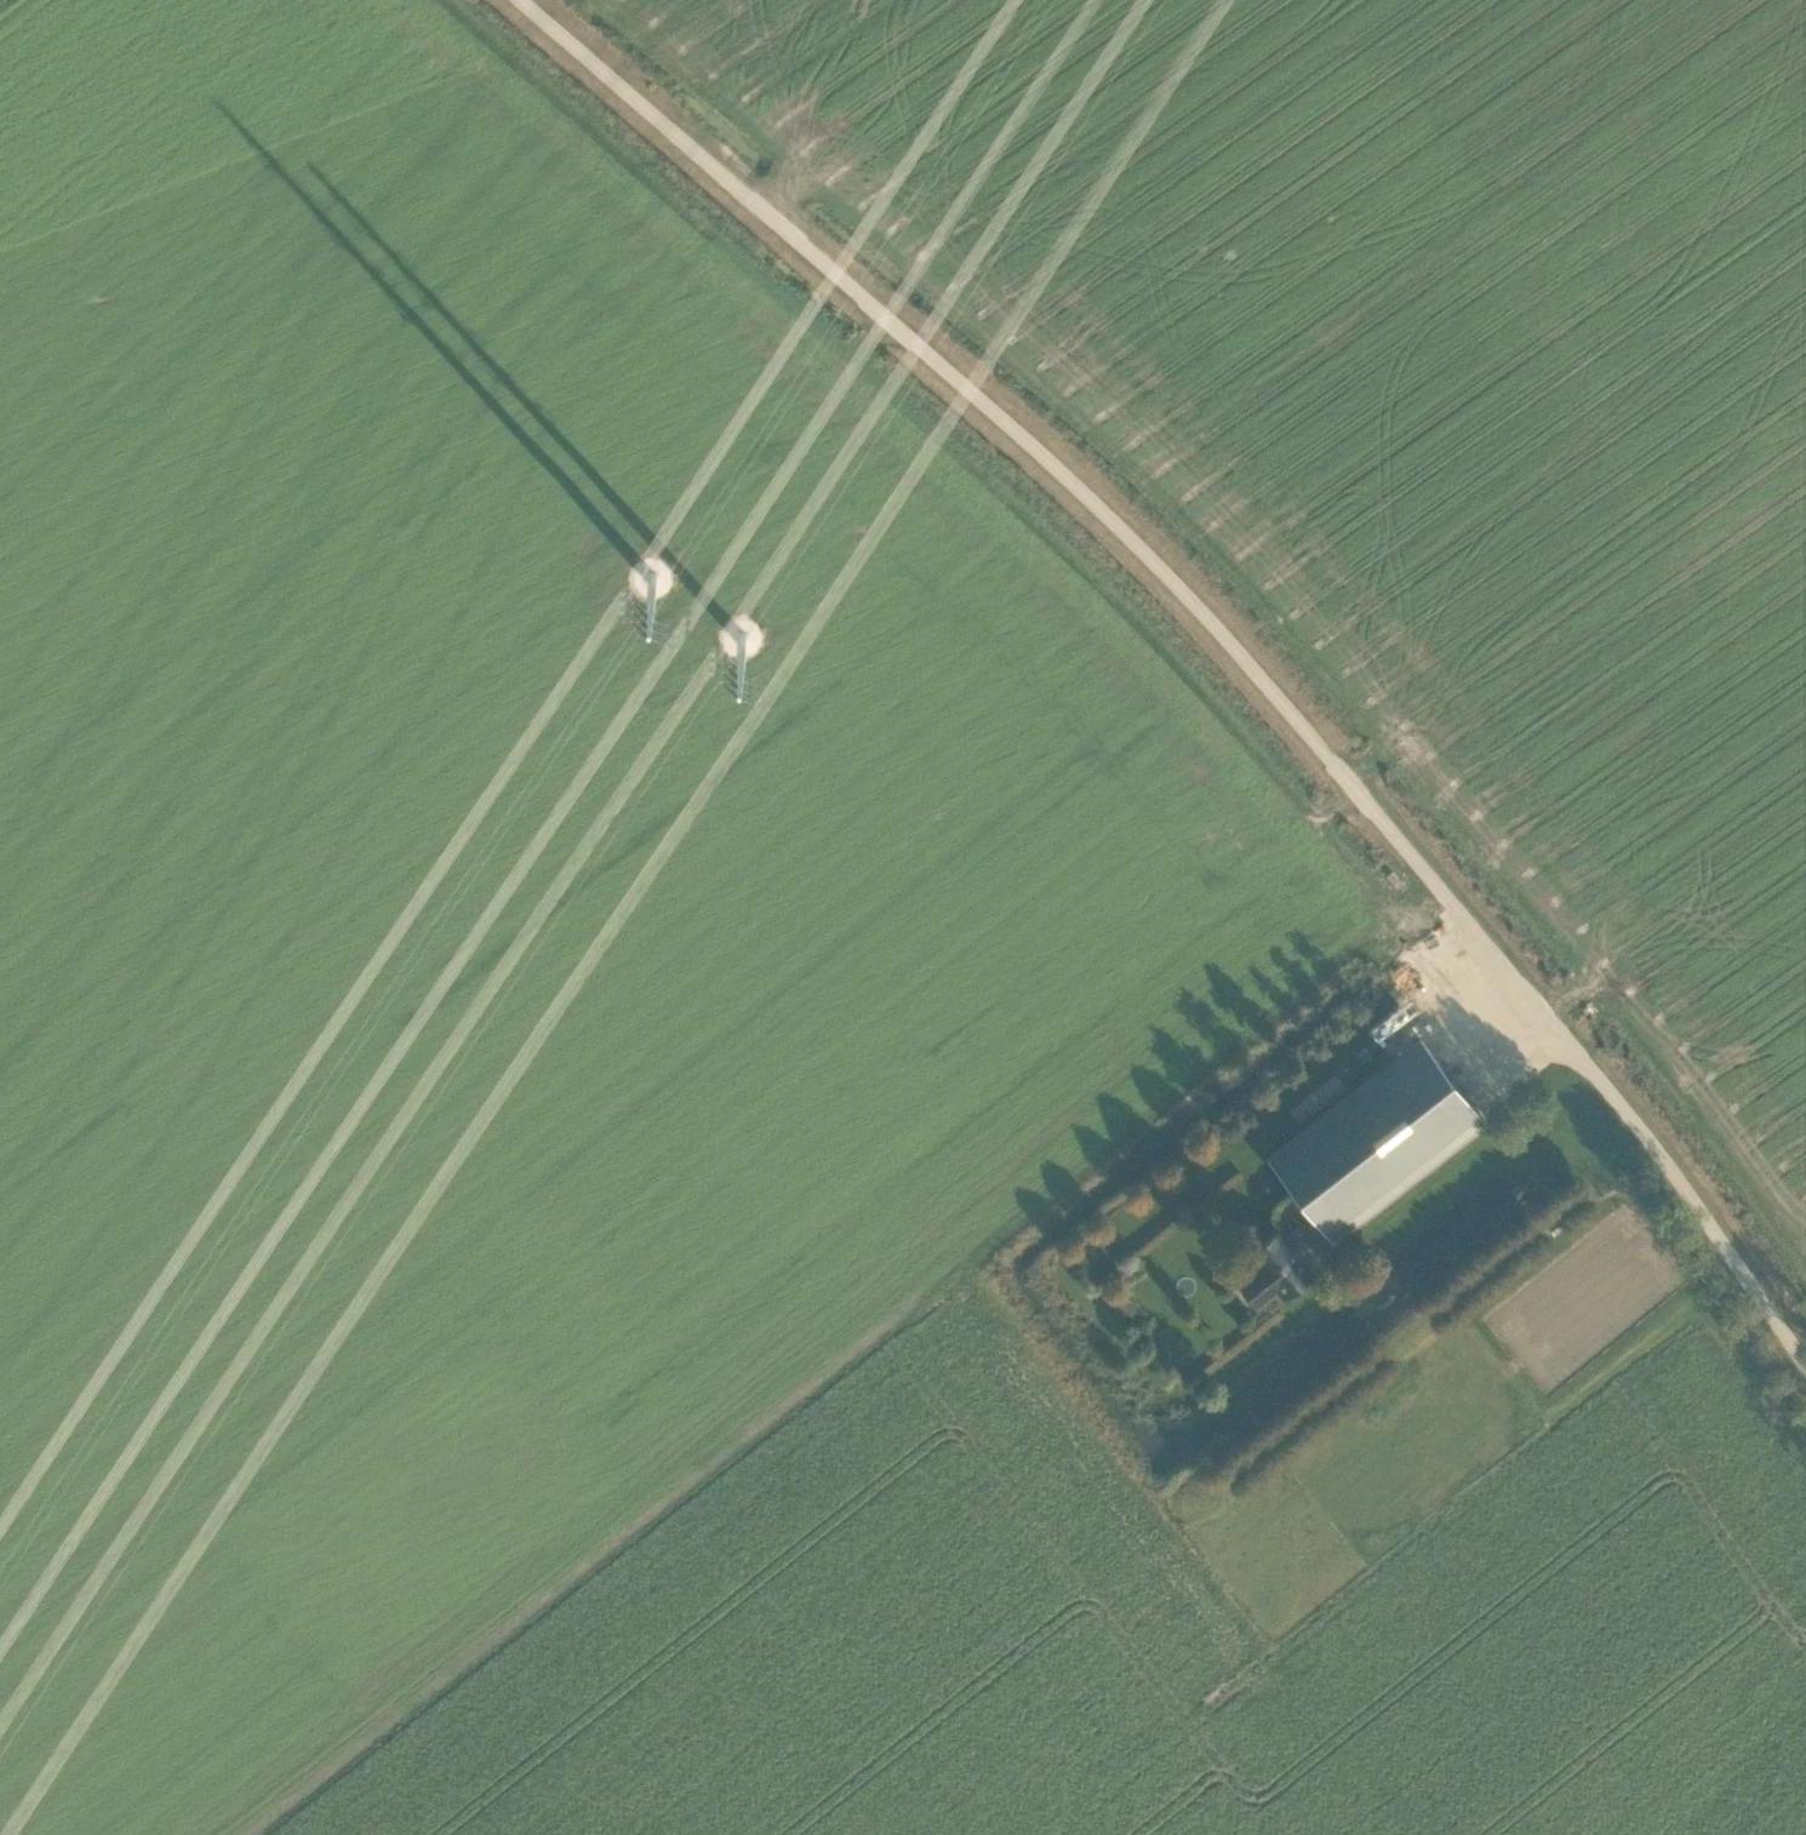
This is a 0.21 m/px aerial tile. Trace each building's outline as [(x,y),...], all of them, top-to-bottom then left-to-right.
[(1334,1241),(1487,1121),(1421,1036),(1268,1156),(1313,1213),(1287,1233),(1282,1227),(1249,1253),(1259,1265),(1239,1280),(1257,1303),(1277,1288),(1284,1297),(1317,1270),(1301,1250),(1326,1230),(1334,1241)] [(1557,1214),(1546,1223),(1554,1233),(1565,1225),(1557,1214)]
